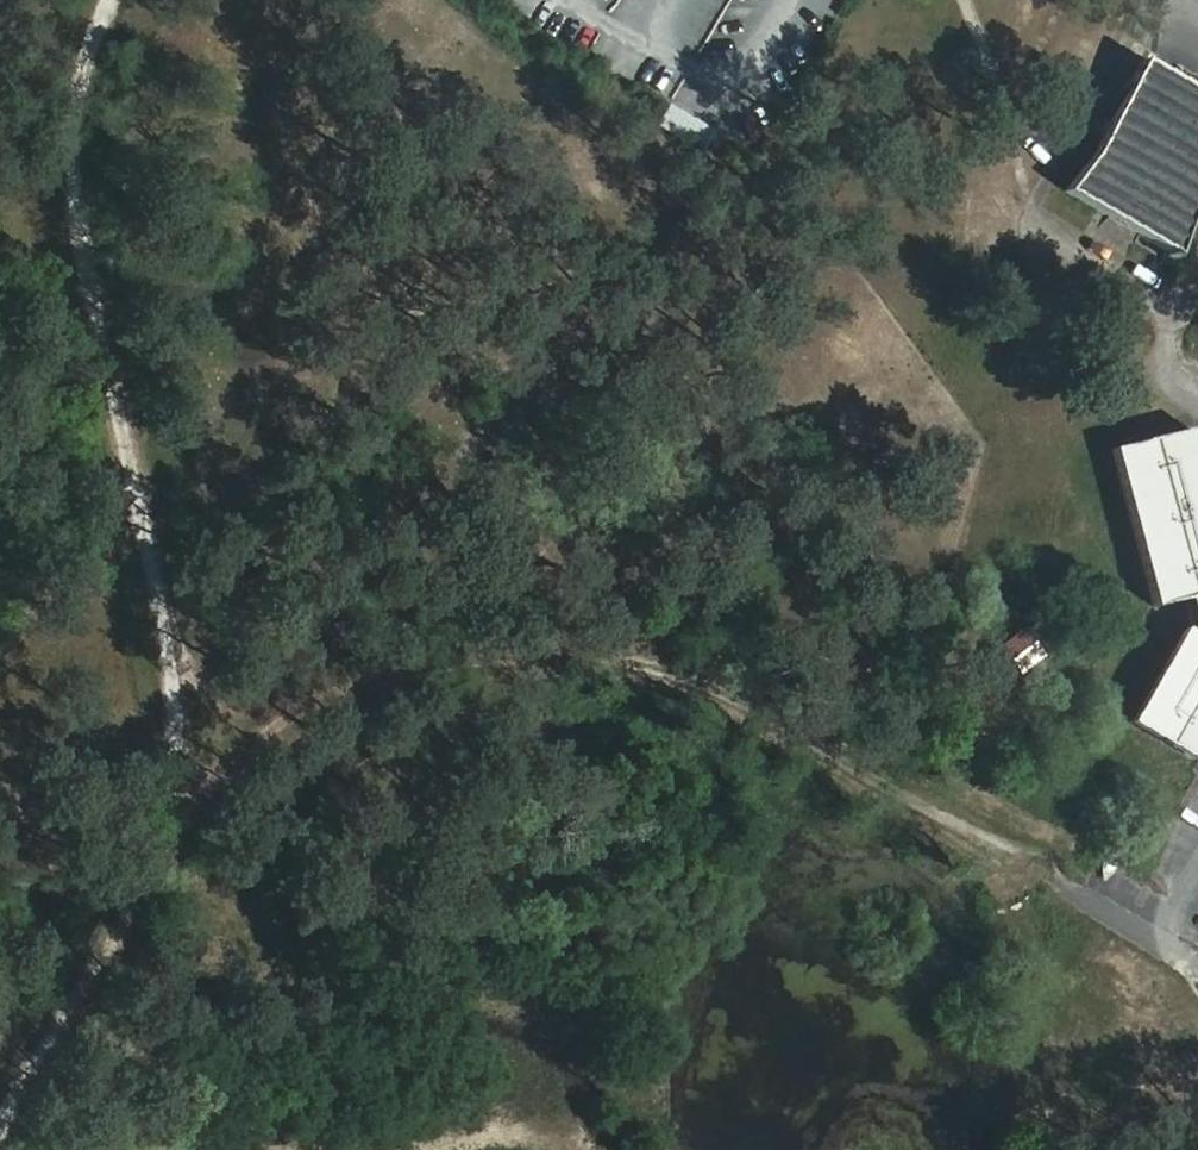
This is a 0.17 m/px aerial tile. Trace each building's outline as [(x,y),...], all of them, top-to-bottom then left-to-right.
[(1064,194),(1171,252),(1197,201),(1197,93),(1136,60),(1064,194)] [(665,103),(652,125),(699,152),(712,130),(665,103)] [(1108,445),(1146,608),(1181,600),(1184,609),(1126,727),(1197,762),(1197,461),(1190,427),(1108,445)] [(1019,675),(1042,656),(1018,627),(995,646),(1019,675)]
